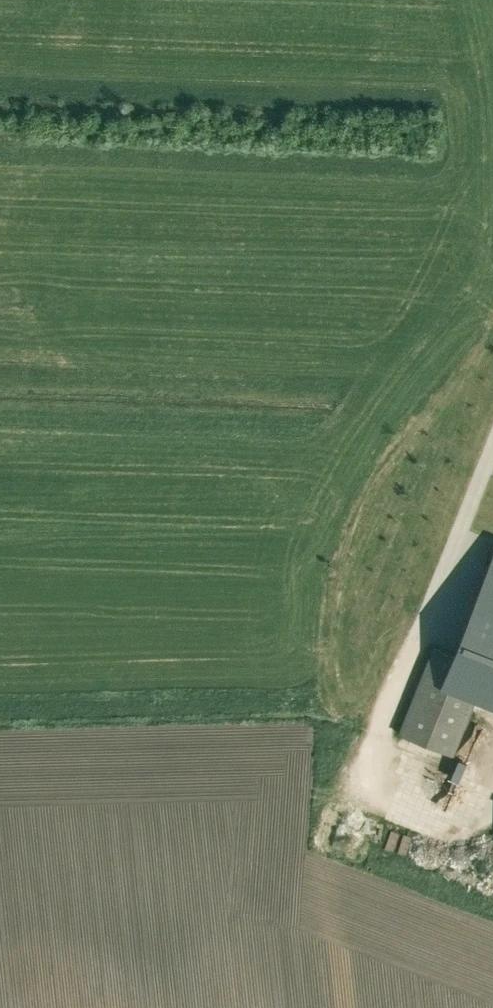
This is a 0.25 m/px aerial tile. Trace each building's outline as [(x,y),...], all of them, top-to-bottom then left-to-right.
[(492,549),(454,646),(483,657),(492,632),(492,550),(492,549)] [(486,668),(434,647),(400,733),(452,754),(486,668)]
